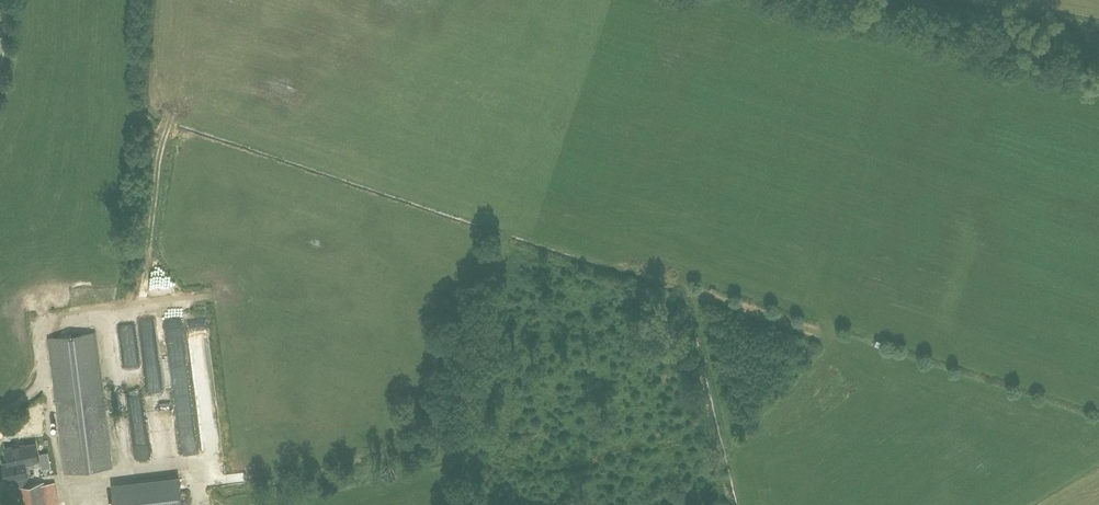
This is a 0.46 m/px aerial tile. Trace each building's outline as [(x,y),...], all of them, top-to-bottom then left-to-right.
[(181,271),(181,252),(172,253),(173,271),(181,271)] [(155,346),(136,347),(141,403),(155,402),(151,357),(159,357),(160,377),(165,376),(164,372),(170,371),(165,316),(152,317),(155,346)] [(112,467),(102,389),(95,332),(49,338),(56,395),(65,473),(112,467)] [(6,452),(5,454),(6,459),(7,460),(8,460),(8,462),(24,458),(26,458),(28,467),(39,465),(38,460),(39,460),(35,443),(20,446),(20,445),(6,448),(7,452),(6,452)] [(25,465),(24,458),(8,462),(3,463),(6,480),(17,477),(19,487),(18,487),(21,504),(48,504),(44,482),(28,485),(27,475),(25,465)] [(61,504),(88,504),(83,482),(57,487),(61,504)] [(114,504),(182,504),(180,485),(113,493),(114,504)]
